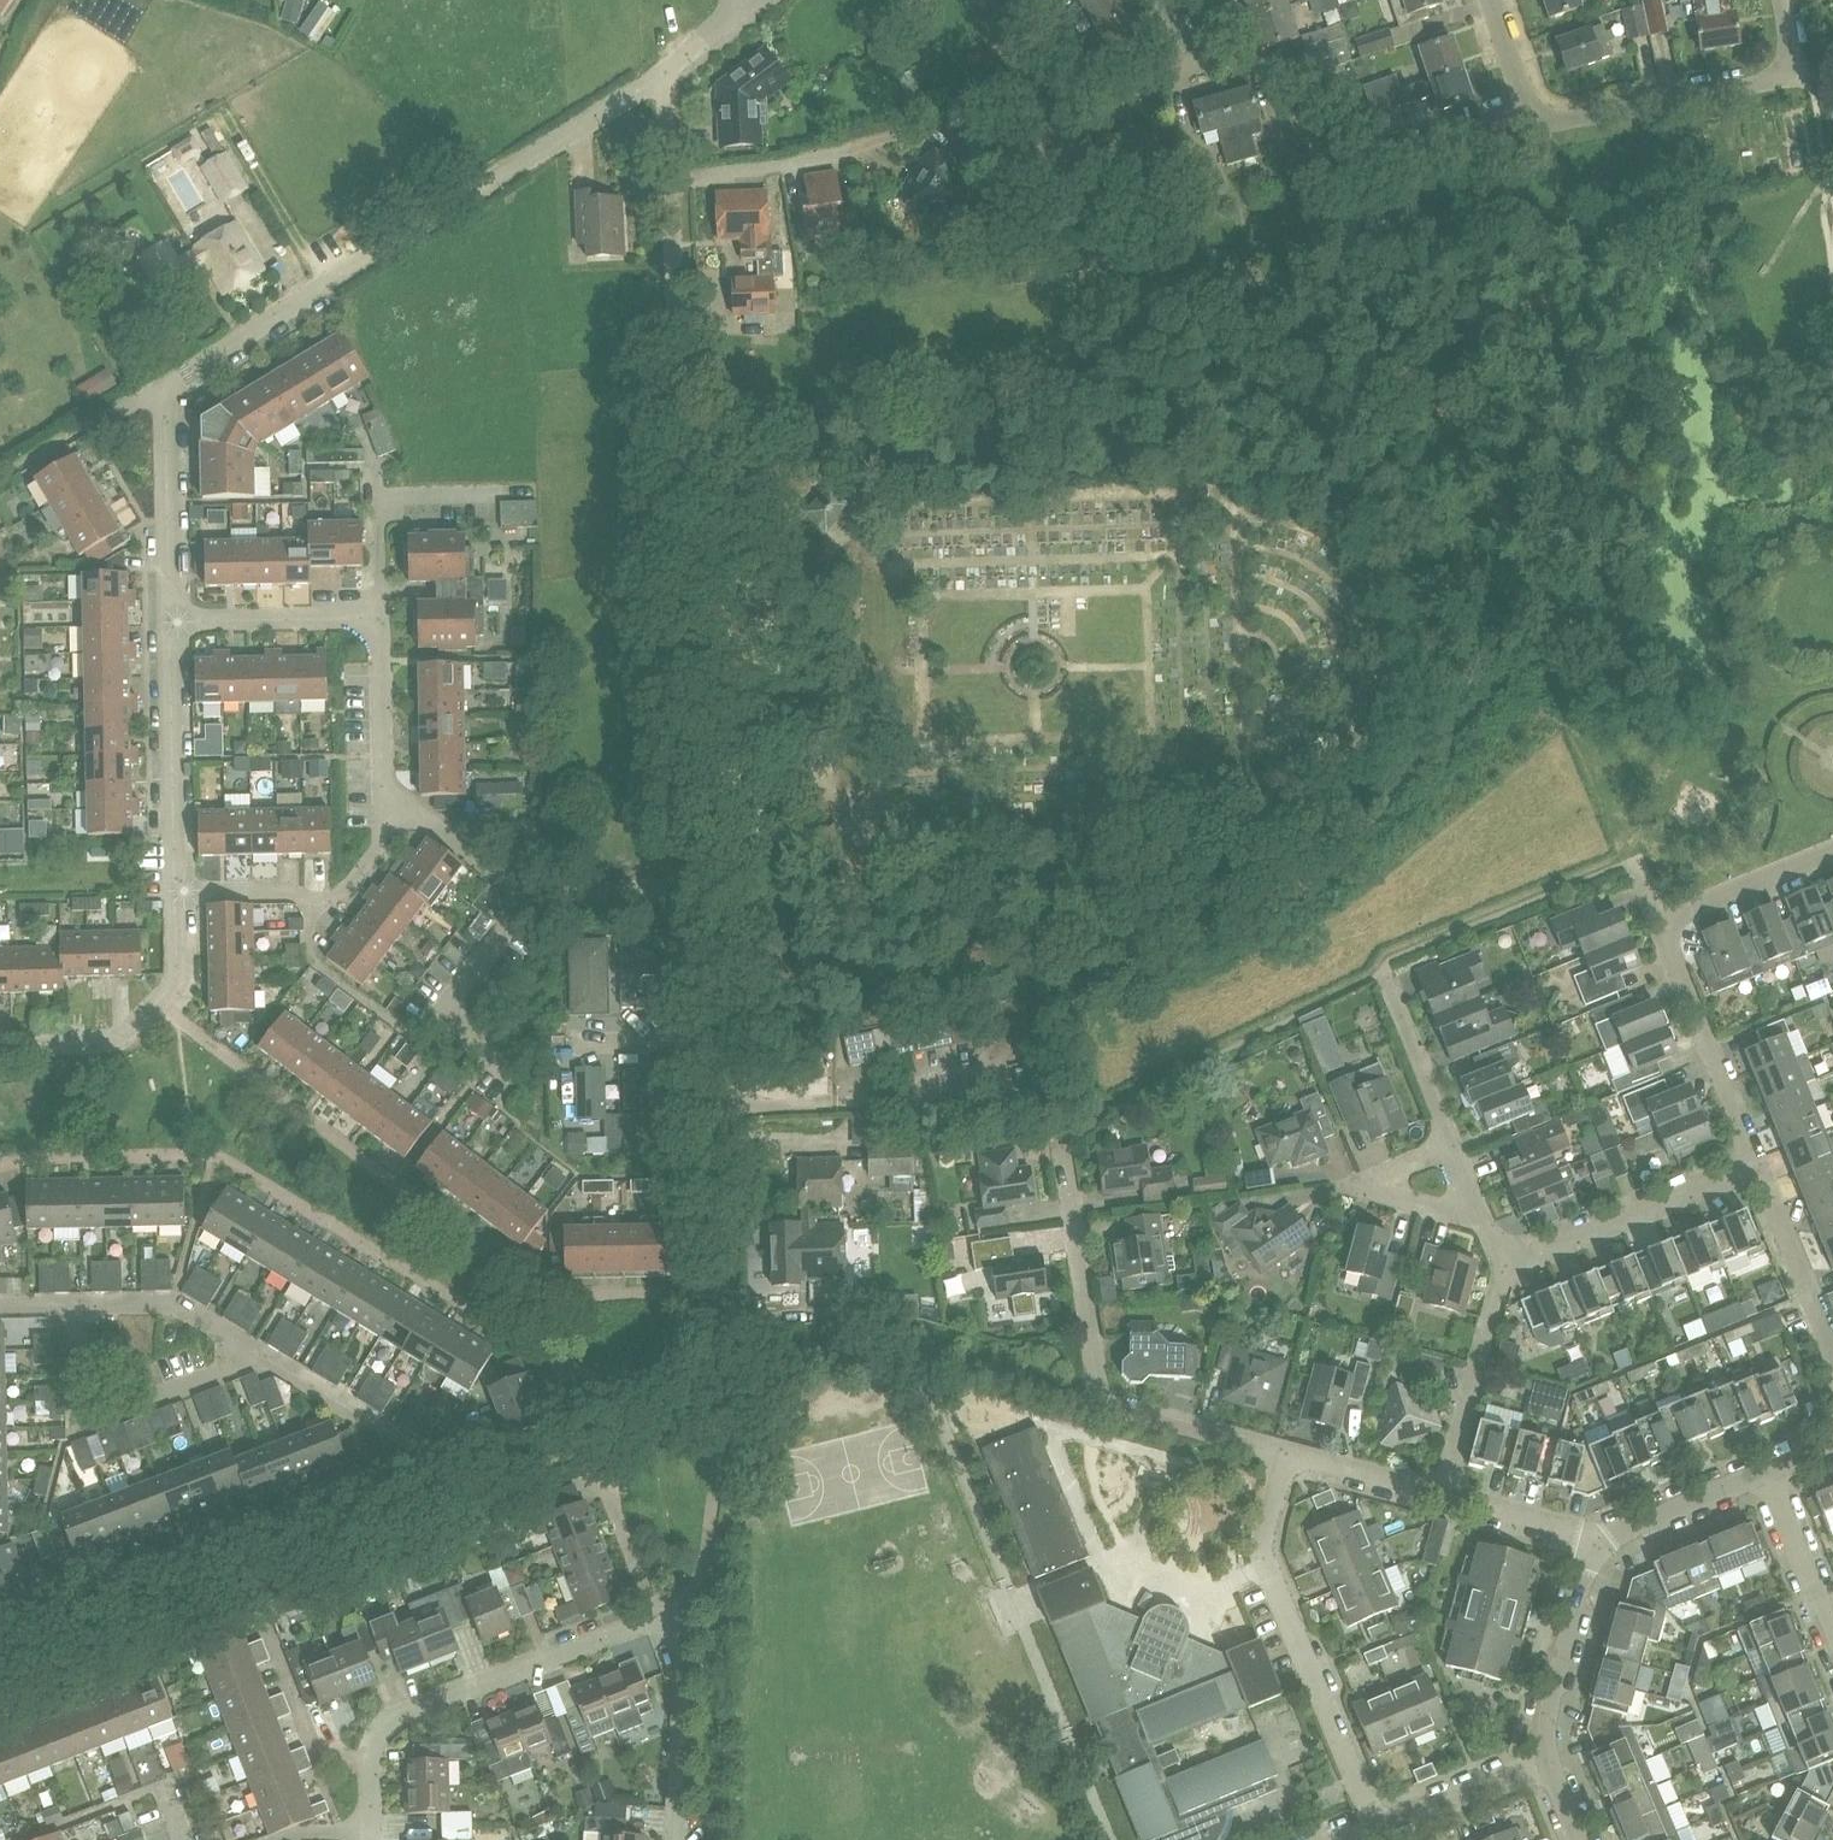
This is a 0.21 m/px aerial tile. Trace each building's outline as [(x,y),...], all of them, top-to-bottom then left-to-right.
[(1,17),(13,0),(0,0),(0,16),(1,17)] [(1097,29),(1129,10),(1123,0),(1084,0),(1081,2),(1097,29)] [(1251,17),(1286,7),(1284,0),(1245,0),(1251,17)] [(1333,0),(1308,0),(1313,15),(1315,15),(1316,18),(1325,15),(1327,25),(1339,22),(1333,0)] [(1399,26),(1420,20),(1428,17),(1425,8),(1440,4),(1438,0),(1390,0),(1399,26)] [(1578,0),(1543,0),(1549,18),(1581,7),(1578,0)] [(1641,1),(1642,5),(1648,36),(1668,31),(1660,0),(1645,0),(1641,1)] [(1707,18),(1695,19),(1700,51),(1738,45),(1734,14),(1729,14),(1727,0),(1704,0),(1707,18)] [(285,3),(280,18),(297,24),(302,9),(285,3)] [(1340,5),(1343,16),(1352,13),(1349,3),(1340,5)] [(1642,5),(1621,10),(1627,40),(1648,36),(1642,5)] [(324,13),(313,6),(297,30),(306,36),(309,32),(311,33),(324,13)] [(1260,48),(1296,37),(1286,7),(1251,17),(1260,48)] [(1146,39),(1129,10),(1097,29),(1114,58),(1146,39)] [(1317,32),(1321,45),(1344,38),(1340,25),(1317,32)] [(1611,30),(1604,32),(1602,26),(1556,41),(1566,70),(1612,55),(1608,42),(1614,39),(1611,30)] [(1394,46),(1389,30),(1388,28),(1354,40),(1360,58),(1394,46)] [(1004,38),(1018,66),(1023,62),(1008,35),(1004,38)] [(321,44),(330,49),(334,41),(326,36),(321,44)] [(1309,75),(1351,61),(1344,38),(1321,45),(1301,51),(1309,75)] [(1419,49),(1429,79),(1461,68),(1451,38),(1419,49)] [(718,85),(721,146),(760,144),(758,110),(766,110),(766,97),(788,80),(764,50),(718,85)] [(1372,141),(1395,133),(1390,116),(1388,110),(1398,107),(1412,102),(1412,103),(1429,97),(1429,95),(1434,94),(1440,110),(1472,99),(1461,68),(1429,79),(1400,89),(1367,100),(1371,113),(1358,117),(1364,133),(1372,141)] [(1116,78),(1120,83),(1132,77),(1129,70),(1116,78)] [(1362,86),(1363,88),(1367,100),(1400,89),(1395,75),(1362,86)] [(1221,97),(1240,162),(1255,158),(1249,137),(1263,133),(1250,89),(1221,97)] [(1226,166),(1240,162),(1221,97),(1194,105),(1202,133),(1215,129),(1226,166)] [(193,135),(170,149),(181,167),(204,153),(193,135)] [(221,204),(245,190),(248,188),(226,151),(199,167),(221,204)] [(919,215),(950,214),(966,186),(951,159),(917,160),(902,185),(919,215)] [(801,211),(805,242),(838,238),(834,209),(840,208),(836,174),(803,178),(807,210),(801,211)] [(193,218),(216,210),(205,178),(182,185),(193,218)] [(1202,182),(1190,198),(1205,208),(1216,192),(1202,182)] [(575,193),(578,244),(586,244),(587,257),(624,256),(622,198),(595,199),(595,192),(575,193)] [(742,258),(758,257),(759,277),(732,278),(734,313),(775,311),(771,234),(767,234),(765,192),(716,193),(719,238),(741,237),(742,258)] [(203,263),(222,295),(264,270),(236,223),(179,257),(168,238),(137,257),(158,291),(185,275),(184,274),(203,263)] [(872,315),(874,338),(888,335),(884,313),(872,315)] [(342,334),(317,349),(344,393),(344,392),(343,390),(367,375),(342,334)] [(317,409),(344,393),(317,349),(267,379),(293,423),(295,422),(293,420),(316,406),(317,409)] [(76,388),(87,403),(102,394),(92,378),(76,388)] [(202,498),(253,497),(252,454),(257,445),(293,423),(267,379),(205,416),(201,425),(202,498)] [(378,457),(396,450),(383,417),(365,423),(378,457)] [(29,467),(36,478),(34,479),(79,556),(83,554),(90,565),(129,542),(78,454),(71,442),(29,467)] [(364,449),(341,450),(341,463),(364,462),(364,449)] [(318,450),(306,451),(307,464),(318,463),(318,450)] [(341,450),(318,450),(318,463),(341,463),(341,450)] [(289,475),(302,474),(301,451),(288,451),(289,475)] [(310,480),(326,480),(325,470),(309,471),(310,480)] [(333,471),(333,480),(350,479),(350,470),(333,471)] [(283,496),(293,496),(293,483),(283,483),(283,496)] [(303,496),(303,483),(293,483),(293,496),(293,497),(303,496)] [(847,506),(832,492),(829,489),(807,513),(825,530),(847,506)] [(538,527),(537,501),(500,502),(501,528),(538,527)] [(285,514),(298,514),(298,503),(285,503),(285,514)] [(189,505),(189,520),(200,519),(203,515),(203,504),(189,505)] [(246,522),(245,505),(229,506),(230,522),(246,522)] [(361,522),(334,523),(335,566),(362,565),(361,522)] [(307,523),(307,525),(308,540),(309,540),(309,567),(310,567),(310,584),(311,584),(310,566),(335,566),(334,523),(307,523)] [(269,541),(269,525),(256,525),(257,541),(258,585),(283,584),(283,540),(269,541)] [(408,546),(404,546),(405,574),(409,574),(409,582),(436,581),(437,603),(418,603),(418,611),(414,611),(414,612),(415,640),(418,640),(418,648),(438,648),(438,651),(467,651),(467,647),(475,647),(475,636),(484,635),(483,611),(483,604),(483,578),(474,579),(474,572),(474,548),(465,548),(465,537),(456,537),(456,533),(428,534),(428,537),(408,538),(408,546)] [(308,540),(283,540),(283,584),(310,584),(310,567),(309,567),(309,540),(308,540)] [(205,585),(232,585),(231,541),(204,542),(205,585)] [(257,541),(231,541),(232,585),(258,585),(257,541)] [(82,574),(83,601),(134,599),(134,591),(127,591),(126,573),(82,574)] [(23,601),(43,601),(43,585),(37,585),(37,575),(24,575),(24,586),(23,586),(23,601)] [(83,601),(83,627),(127,625),(127,608),(134,608),(134,599),(83,601)] [(83,627),(84,653),(135,651),(135,643),(128,643),(127,625),(83,627)] [(41,629),(34,629),(24,629),(24,646),(41,646),(41,629)] [(327,700),(326,649),(317,650),(317,657),(299,657),(300,701),(327,700)] [(84,653),(84,679),(128,677),(128,660),(135,660),(135,651),(84,653)] [(196,703),(223,702),(221,651),(212,652),(213,658),(195,658),(196,703)] [(230,651),(221,651),(223,702),(249,702),(247,657),(230,658),(230,651)] [(265,657),(247,657),(249,702),(274,701),(273,651),(265,651),(265,657)] [(281,651),(273,651),(274,701),(300,701),(299,657),(282,657),(281,651)] [(38,672),(37,656),(23,656),(23,672),(38,672)] [(535,689),(534,663),(513,662),(517,673),(517,689),(535,689)] [(462,664),(418,664),(419,691),(463,690),(462,664)] [(84,679),(85,704),(136,703),(136,695),(129,695),(128,677),(84,679)] [(38,693),(38,680),(25,680),(25,693),(38,693)] [(419,691),(419,717),(463,717),(463,690),(419,691)] [(516,697),(516,713),(535,713),(535,697),(516,697)] [(85,704),(85,730),(129,729),(129,712),(136,712),(136,703),(85,704)] [(4,716),(4,734),(22,734),(21,716),(4,716)] [(26,731),(40,731),(40,716),(25,716),(26,731)] [(419,717),(420,743),(464,742),(463,717),(419,717)] [(514,732),(531,732),(531,717),(514,717),(514,732)] [(85,730),(86,756),(137,755),(137,747),(130,747),(129,729),(85,730)] [(40,744),(40,732),(27,732),(27,744),(40,744)] [(302,739),(302,751),(318,749),(317,738),(302,739)] [(248,754),(247,741),(234,741),(235,754),(248,754)] [(277,741),(277,755),(291,755),(291,741),(277,741)] [(420,743),(420,769),(464,769),(464,742),(420,743)] [(207,754),(220,754),(220,743),(207,743),(207,754)] [(524,765),(543,765),(543,753),(524,753),(524,765)] [(86,756),(86,782),(130,781),(130,764),(137,764),(137,755),(86,756)] [(250,772),(249,757),(234,757),(234,763),(234,772),(235,772),(250,772)] [(251,768),(267,768),(266,757),(251,758),(251,768)] [(43,776),(42,759),(27,760),(27,776),(43,776)] [(282,760),(282,778),(302,778),(302,760),(282,760)] [(328,778),(328,760),(309,760),(309,778),(328,778)] [(465,795),(464,769),(420,769),(421,796),(465,795)] [(86,782),(87,808),(138,807),(138,799),(131,799),(130,781),(86,782)] [(476,784),(476,807),(501,807),(521,807),(521,783),(476,784)] [(38,796),(27,796),(27,808),(38,808),(38,796)] [(39,800),(38,809),(51,809),(51,800),(39,800)] [(87,835),(132,834),(131,815),(138,815),(138,807),(87,808),(87,835)] [(302,810),(276,811),(277,854),(303,853),(302,810)] [(330,853),(329,810),(302,810),(303,853),(330,853)] [(250,811),(224,812),(225,855),(251,854),(250,811)] [(276,811),(250,811),(251,854),(277,854),(276,811)] [(199,855),(225,855),(224,812),(198,812),(199,855)] [(12,844),(22,844),(22,833),(12,833),(12,844)] [(411,848),(405,855),(446,886),(463,865),(428,838),(417,852),(411,848)] [(391,874),(390,876),(430,907),(446,886),(405,855),(400,862),(407,867),(397,879),(391,874)] [(430,907),(390,876),(380,889),(374,885),(368,892),(409,923),(425,903),(430,907)] [(472,906),(481,913),(494,923),(497,919),(498,915),(498,913),(499,910),(499,908),(500,905),(499,902),(499,900),(499,897),(498,894),(497,892),(488,885),(472,906)] [(1779,922),(1779,923),(1794,960),(1832,944),(1832,937),(1820,906),(1821,906),(1813,887),(1785,898),(1792,917),(1779,922)] [(369,903),(359,917),(393,944),(409,923),(368,892),(363,899),(369,903)] [(72,898),(72,903),(72,910),(86,910),(86,897),(72,898)] [(101,909),(101,897),(86,897),(86,910),(101,909)] [(152,913),(151,901),(136,901),(137,914),(152,913)] [(1821,906),(1820,906),(1832,937),(1832,901),(1821,906)] [(34,903),(20,903),(20,916),(34,916),(34,903)] [(49,903),(34,903),(34,916),(49,915),(49,903)] [(1751,934),(1738,939),(1737,939),(1753,977),(1794,960),(1779,923),(1779,922),(1772,903),(1743,915),(1751,934)] [(208,905),(208,907),(209,932),(252,931),(252,904),(208,905)] [(1579,943),(1584,956),(1629,938),(1617,910),(1588,922),(1582,907),(1550,920),(1562,949),(1579,943)] [(481,938),(494,923),(481,913),(469,929),(481,938)] [(343,926),(337,933),(378,964),(393,944),(359,917),(348,931),(343,926)] [(288,918),(289,931),(304,930),(303,918),(288,918)] [(1711,994),(1752,977),(1753,977),(1737,939),(1738,939),(1730,920),(1702,932),(1711,955),(1698,960),(1711,994)] [(209,932),(209,958),(253,957),(252,931),(209,932)] [(113,932),(87,933),(88,976),(113,975),(113,932)] [(140,932),(113,932),(113,975),(141,975),(140,932)] [(59,948),(35,948),(36,991),(62,991),(61,933),(59,933),(59,948)] [(87,933),(61,933),(62,991),(64,991),(64,976),(88,976),(87,933)] [(361,986),(378,964),(337,933),(332,940),(337,944),(326,959),(361,986)] [(1611,978),(1640,966),(1629,938),(1584,956),(1589,970),(1573,976),(1585,1005),(1617,992),(1611,978)] [(574,1016),(608,1016),(607,941),(573,941),(574,1016)] [(300,944),(285,944),(285,956),(300,956),(300,944)] [(428,951),(436,958),(442,950),(434,944),(428,951)] [(35,948),(9,949),(10,992),(36,991),(35,948)] [(0,949),(0,992),(10,992),(9,949),(0,949)] [(1423,989),(1434,1017),(1478,999),(1472,983),(1485,977),(1475,952),(1438,967),(1443,981),(1423,989)] [(301,968),(300,956),(285,956),(286,968),(301,968)] [(209,958),(210,984),(253,983),(253,957),(209,958)] [(407,976),(416,984),(426,971),(417,964),(407,976)] [(666,974),(638,975),(639,1015),(667,1015),(666,974)] [(316,988),(329,997),(337,988),(323,978),(316,988)] [(250,1022),(250,1011),(254,1011),(253,983),(210,984),(210,1012),(234,1011),(235,1023),(250,1022)] [(338,988),(329,1000),(344,1012),(353,1000),(338,988)] [(395,998),(386,1010),(392,1014),(401,1003),(395,998)] [(1617,1031),(1622,1044),(1623,1044),(1665,1027),(1654,1001),(1628,1011),(1622,998),(1590,1011),(1596,1025),(1607,1020),(1612,1033),(1617,1031)] [(1471,1051),(1514,1034),(1512,1029),(1520,1016),(1506,1013),(1504,1009),(1485,1016),(1478,999),(1434,1017),(1445,1044),(1465,1036),(1471,1051)] [(1810,1008),(1816,1021),(1829,1015),(1824,1002),(1810,1008)] [(258,1047),(279,1063),(306,1028),(284,1012),(258,1047)] [(924,1051),(953,1045),(947,1016),(918,1021),(924,1051)] [(1744,1050),(1754,1075),(1794,1059),(1784,1035),(1789,1033),(1783,1019),(1755,1031),(1760,1044),(1744,1050)] [(895,1057),(924,1051),(918,1021),(889,1027),(895,1057)] [(1611,1080),(1616,1093),(1616,1094),(1653,1079),(1648,1065),(1675,1054),(1665,1027),(1623,1044),(1622,1044),(1618,1045),(1629,1072),(1611,1080)] [(279,1063),(300,1079),(326,1044),(306,1028),(279,1063)] [(405,1041),(396,1053),(408,1063),(417,1051),(405,1041)] [(1311,1050),(1321,1075),(1343,1065),(1333,1041),(1311,1050)] [(1470,1107),(1477,1104),(1477,1103),(1516,1088),(1515,1087),(1509,1071),(1520,1061),(1512,1042),(1477,1056),(1483,1070),(1459,1079),(1470,1107)] [(300,1079),(321,1095),(347,1060),(326,1044),(300,1079)] [(359,1046),(348,1060),(347,1060),(321,1095),(342,1111),(368,1076),(357,1068),(368,1053),(359,1046)] [(1291,1059),(1294,1063),(1297,1062),(1301,1059),(1301,1054),(1299,1051),(1294,1051),(1290,1053),(1291,1059)] [(1754,1075),(1764,1099),(1803,1083),(1794,1059),(1754,1075)] [(823,1078),(822,1064),(797,1064),(797,1078),(823,1078)] [(1371,1140),(1405,1126),(1380,1064),(1332,1084),(1350,1129),(1365,1123),(1371,1140)] [(668,1067),(650,1068),(650,1139),(669,1139),(668,1067)] [(441,1068),(431,1081),(451,1096),(460,1082),(441,1068)] [(606,1108),(606,1068),(579,1068),(580,1121),(593,1121),(593,1109),(606,1108)] [(342,1111),(362,1127),(389,1091),(368,1076),(342,1111)] [(1764,1099),(1774,1123),(1813,1107),(1803,1083),(1764,1099)] [(1551,1120),(1543,1101),(1529,1102),(1522,1084),(1515,1087),(1516,1088),(1477,1103),(1477,1104),(1488,1130),(1511,1121),(1516,1134),(1551,1120)] [(1652,1116),(1657,1129),(1699,1112),(1688,1085),(1659,1097),(1654,1084),(1622,1097),(1633,1123),(1652,1116)] [(362,1127),(383,1142),(409,1107),(389,1091),(362,1127)] [(485,1117),(492,1108),(481,1100),(482,1100),(473,1093),(466,1103),(485,1117)] [(1320,1139),(1334,1134),(1317,1093),(1299,1100),(1305,1113),(1272,1127),(1274,1133),(1261,1139),(1271,1163),(1290,1155),(1294,1164),(1325,1152),(1320,1139)] [(404,1159),(431,1124),(409,1107),(383,1142),(404,1159)] [(1774,1123),(1784,1147),(1823,1132),(1813,1107),(1774,1123)] [(501,1114),(493,1108),(487,1116),(495,1122),(501,1114)] [(1576,1124),(1589,1119),(1585,1109),(1572,1114),(1576,1124)] [(1693,1146),(1710,1139),(1699,1112),(1657,1129),(1668,1156),(1679,1151),(1681,1155),(1695,1150),(1693,1146)] [(604,1115),(604,1137),(607,1137),(621,1137),(621,1114),(604,1115)] [(638,1114),(621,1114),(621,1137),(638,1136),(638,1114)] [(1500,1161),(1511,1188),(1555,1170),(1549,1154),(1563,1148),(1559,1138),(1563,1137),(1558,1123),(1515,1140),(1520,1153),(1500,1161)] [(442,1132),(416,1167),(439,1184),(466,1150),(442,1132)] [(567,1132),(567,1156),(584,1155),(583,1152),(586,1152),(586,1132),(567,1132)] [(1784,1147),(1793,1172),(1832,1156),(1823,1132),(1784,1147)] [(621,1137),(607,1137),(607,1153),(607,1157),(623,1156),(623,1150),(622,1137),(621,1137)] [(912,1142),(868,1143),(868,1176),(913,1175),(912,1154),(912,1142)] [(1616,1146),(1603,1151),(1612,1174),(1614,1178),(1627,1173),(1616,1146)] [(1144,1202),(1174,1198),(1170,1168),(1149,1171),(1145,1148),(1098,1155),(1103,1191),(1142,1185),(1144,1202)] [(977,1227),(979,1227),(1006,1223),(1003,1206),(1034,1202),(1029,1166),(1017,1168),(1014,1149),(978,1154),(981,1173),(979,1174),(984,1209),(975,1210),(977,1227)] [(439,1184),(440,1185),(460,1200),(487,1166),(466,1150),(439,1184)] [(1589,1156),(1598,1179),(1612,1174),(1603,1151),(1589,1156)] [(1803,1196),(1832,1184),(1832,1156),(1793,1172),(1803,1196)] [(802,1208),(803,1216),(814,1216),(814,1207),(842,1206),(840,1158),(796,1159),(798,1208),(802,1208)] [(1566,1197),(1573,1194),(1569,1184),(1573,1178),(1568,1165),(1555,1170),(1511,1188),(1522,1215),(1566,1197)] [(460,1200),(482,1217),(509,1183),(487,1166),(460,1200)] [(1246,1189),(1275,1184),(1272,1168),(1243,1173),(1246,1189)] [(1228,1191),(1227,1180),(1226,1174),(1192,1179),(1194,1195),(1228,1191)] [(156,1178),(130,1179),(131,1227),(157,1226),(156,1178)] [(183,1178),(156,1178),(157,1226),(184,1226),(183,1178)] [(130,1179),(104,1180),(105,1227),(131,1227),(130,1179)] [(640,1179),(630,1179),(630,1193),(640,1193),(640,1179)] [(651,1179),(640,1179),(640,1193),(651,1192),(651,1179)] [(661,1179),(651,1179),(651,1192),(661,1192),(661,1179)] [(52,1181),(53,1228),(53,1241),(80,1240),(79,1228),(78,1180),(52,1181)] [(104,1180),(78,1180),(79,1228),(105,1227),(104,1180)] [(593,1180),(582,1181),(582,1194),(593,1194),(593,1180)] [(603,1180),(593,1180),(593,1194),(603,1194),(603,1180)] [(613,1180),(603,1180),(603,1194),(614,1193),(613,1180)] [(26,1181),(26,1194),(27,1226),(27,1229),(53,1228),(52,1181),(26,1181)] [(528,1197),(509,1183),(482,1217),(501,1232),(528,1197)] [(1813,1220),(1832,1212),(1832,1184),(1803,1196),(1813,1220)] [(201,1228),(224,1242),(249,1200),(226,1186),(201,1228)] [(27,1226),(26,1194),(8,1198),(8,1194),(0,1195),(0,1260),(16,1257),(19,1254),(17,1242),(14,1228),(27,1226)] [(545,1240),(533,1231),(547,1212),(528,1197),(501,1232),(521,1247),(523,1244),(535,1253),(545,1240)] [(224,1242),(246,1255),(271,1214),(249,1200),(224,1242)] [(1275,1263),(1311,1238),(1308,1233),(1310,1224),(1300,1222),(1289,1206),(1264,1223),(1256,1211),(1247,1217),(1236,1202),(1211,1220),(1222,1234),(1230,1228),(1250,1258),(1275,1263)] [(1746,1209),(1707,1224),(1723,1262),(1747,1253),(1749,1257),(1763,1252),(1746,1209)] [(1823,1244),(1832,1240),(1832,1212),(1813,1220),(1823,1244)] [(246,1255),(269,1269),(294,1227),(271,1214),(246,1255)] [(1116,1279),(1166,1272),(1158,1215),(1127,1220),(1130,1240),(1111,1243),(1116,1279)] [(551,1274),(564,1273),(683,1271),(682,1225),(665,1226),(665,1221),(661,1221),(660,1216),(642,1216),(642,1221),(638,1221),(638,1226),(608,1227),(608,1221),(603,1222),(603,1217),(584,1218),(584,1222),(580,1222),(580,1228),(563,1228),(563,1232),(550,1233),(551,1274)] [(814,1224),(814,1216),(803,1216),(803,1223),(771,1224),(773,1286),(799,1285),(799,1279),(844,1278),(843,1224),(814,1224)] [(1707,1224),(1670,1240),(1685,1278),(1686,1277),(1709,1268),(1711,1273),(1725,1267),(1723,1262),(1707,1224)] [(1398,1267),(1382,1262),(1389,1234),(1358,1226),(1346,1272),(1362,1276),(1358,1291),(1389,1299),(1398,1267)] [(269,1269),(291,1282),(316,1241),(294,1227),(269,1269)] [(996,1298),(1011,1295),(1014,1316),(1035,1313),(1032,1292),(1047,1290),(1042,1254),(1014,1258),(1010,1237),(970,1243),(973,1258),(989,1255),(996,1298)] [(1656,1295),(1674,1288),(1688,1282),(1686,1277),(1685,1278),(1670,1240),(1633,1255),(1644,1284),(1645,1283),(1650,1281),(1656,1295)] [(1823,1244),(1832,1269),(1832,1268),(1832,1240),(1823,1244)] [(291,1282),(313,1296),(338,1255),(316,1241),(291,1282)] [(1462,1313),(1476,1262),(1438,1252),(1439,1247),(1425,1243),(1418,1266),(1432,1270),(1424,1303),(1462,1313)] [(1211,1250),(1216,1282),(1228,1272),(1222,1249),(1211,1250)] [(313,1296),(335,1309),(361,1268),(338,1255),(313,1296)] [(1633,1255),(1595,1270),(1611,1308),(1634,1298),(1636,1303),(1651,1297),(1645,1283),(1644,1284),(1633,1255)] [(170,1260),(155,1261),(156,1291),(171,1290),(170,1260)] [(107,1292),(121,1291),(121,1261),(106,1262),(107,1292)] [(141,1261),(141,1291),(156,1291),(155,1261),(141,1261)] [(92,1292),(107,1292),(106,1262),(91,1262),(92,1292)] [(39,1293),(55,1293),(54,1263),(39,1263),(39,1293)] [(55,1293),(69,1293),(69,1263),(54,1263),(55,1293)] [(197,1266),(181,1292),(194,1300),(210,1273),(197,1266)] [(335,1309),(358,1323),(383,1282),(361,1268),(335,1309)] [(1595,1270),(1558,1285),(1573,1323),(1574,1323),(1597,1313),(1599,1318),(1613,1313),(1611,1308),(1595,1270)] [(223,1281),(210,1273),(194,1300),(207,1307),(223,1281)] [(1114,1276),(1098,1278),(1100,1290),(1102,1303),(1117,1300),(1114,1276)] [(358,1323),(380,1337),(405,1295),(383,1282),(358,1323)] [(1565,1342),(1562,1333),(1576,1328),(1574,1323),(1573,1323),(1558,1285),(1520,1301),(1532,1329),(1538,1343),(1551,1348),(1565,1342)] [(222,1317),(235,1324),(251,1298),(238,1290),(222,1317)] [(1195,1294),(1179,1296),(1181,1307),(1187,1311),(1197,1309),(1195,1294)] [(380,1337),(402,1350),(427,1309),(405,1295),(380,1337)] [(235,1324),(248,1332),(264,1306),(251,1298),(235,1324)] [(1739,1304),(1745,1317),(1757,1313),(1751,1299),(1739,1304)] [(402,1350),(424,1364),(450,1322),(427,1309),(402,1350)] [(1702,1317),(1707,1332),(1724,1327),(1717,1311),(1702,1317)] [(283,1317),(267,1344),(279,1351),(295,1325),(283,1317)] [(424,1364),(447,1377),(472,1336),(450,1322),(424,1364)] [(1197,1346),(1169,1345),(1157,1332),(1157,1323),(1130,1322),(1129,1355),(1122,1362),(1121,1374),(1129,1383),(1141,1383),(1149,1376),(1196,1378),(1197,1346)] [(1751,1323),(1737,1328),(1741,1338),(1755,1332),(1751,1323)] [(308,1333),(295,1325),(279,1351),(292,1359),(308,1333)] [(1737,1328),(1722,1334),(1726,1344),(1741,1338),(1737,1328)] [(64,1349),(64,1334),(33,1334),(33,1349),(64,1349)] [(495,1350),(472,1336),(447,1377),(469,1391),(495,1350)] [(1500,1340),(1492,1367),(1514,1372),(1520,1346),(1500,1340)] [(1271,1410),(1283,1363),(1237,1351),(1239,1345),(1225,1341),(1217,1369),(1231,1372),(1225,1397),(1271,1410)] [(1706,1353),(1703,1342),(1688,1348),(1693,1358),(1706,1353)] [(311,1370),(324,1378),(340,1352),(327,1344),(311,1370)] [(1678,1364),(1693,1358),(1688,1348),(1674,1354),(1678,1364)] [(64,1363),(64,1349),(33,1349),(34,1364),(64,1363)] [(1415,1351),(1411,1368),(1439,1375),(1444,1359),(1415,1351)] [(324,1378),(337,1386),(353,1360),(340,1352),(324,1378)] [(1315,1365),(1301,1418),(1340,1428),(1347,1398),(1361,1401),(1367,1379),(1371,1365),(1356,1361),(1353,1375),(1315,1365)] [(1658,1372),(1654,1362),(1640,1367),(1644,1377),(1658,1372)] [(1630,1383),(1644,1377),(1640,1367),(1626,1373),(1630,1383)] [(1757,1378),(1772,1416),(1773,1416),(1772,1416),(1782,1412),(1784,1416),(1799,1411),(1781,1368),(1757,1378)] [(490,1376),(494,1386),(490,1387),(499,1412),(543,1395),(534,1371),(512,1379),(508,1370),(490,1376)] [(1496,1386),(1500,1373),(1490,1370),(1486,1383),(1496,1386)] [(256,1372),(241,1378),(252,1406),(266,1401),(267,1401),(259,1382),(256,1372)] [(355,1398),(368,1406),(384,1379),(371,1372),(355,1398)] [(1756,1376),(1732,1385),(1732,1386),(1747,1424),(1748,1423),(1757,1419),(1759,1424),(1774,1418),(1773,1416),(1772,1416),(1757,1378),(1756,1376)] [(274,1377),(259,1382),(267,1401),(266,1401),(270,1411),(285,1405),(274,1377)] [(1520,1387),(1528,1390),(1531,1380),(1522,1378),(1520,1387)] [(368,1406),(381,1413),(397,1387),(384,1379),(368,1406)] [(1609,1391),(1606,1381),(1592,1387),(1596,1397),(1609,1391)] [(1731,1383),(1707,1393),(1722,1431),(1723,1431),(1732,1427),(1734,1432),(1749,1426),(1748,1423),(1747,1424),(1732,1386),(1732,1385),(1731,1383)] [(65,1401),(65,1386),(34,1386),(34,1401),(65,1401)] [(221,1386),(208,1390),(219,1419),(232,1414),(221,1386)] [(1581,1403),(1596,1397),(1592,1387),(1577,1393),(1581,1403)] [(1435,1409),(1414,1388),(1383,1396),(1375,1425),(1398,1448),(1427,1440),(1435,1409)] [(208,1390),(193,1396),(204,1425),(219,1419),(208,1390)] [(1706,1391),(1682,1401),(1697,1439),(1707,1434),(1709,1439),(1724,1433),(1723,1431),(1722,1431),(1707,1393),(1706,1391)] [(508,1437),(552,1420),(543,1395),(499,1412),(508,1437)] [(400,1425),(413,1433),(429,1407),(416,1399),(400,1425)] [(65,1415),(65,1401),(34,1401),(34,1415),(65,1415)] [(1657,1411),(1658,1413),(1673,1451),(1674,1454),(1688,1448),(1686,1443),(1697,1439),(1682,1401),(1657,1411)] [(172,1404),(159,1410),(170,1438),(183,1433),(172,1404)] [(413,1433),(425,1441),(441,1414),(429,1407),(413,1433)] [(159,1410),(144,1415),(155,1443),(170,1438),(159,1410)] [(1634,1423),(1635,1425),(1650,1463),(1651,1466),(1665,1460),(1663,1455),(1673,1451),(1658,1413),(1634,1423)] [(1484,1463),(1508,1470),(1509,1470),(1519,1430),(1480,1420),(1468,1464),(1483,1468),(1484,1463)] [(351,1429),(336,1434),(332,1422),(307,1432),(324,1478),(349,1468),(347,1462),(362,1457),(351,1429)] [(124,1423),(110,1428),(121,1457),(135,1451),(124,1423)] [(1610,1435),(1611,1437),(1612,1437),(1627,1475),(1628,1478),(1642,1472),(1640,1467),(1650,1463),(1635,1425),(1610,1435)] [(51,1440),(66,1440),(65,1427),(51,1426),(51,1440)] [(981,1449),(1034,1578),(1034,1579),(1089,1556),(1036,1426),(981,1449)] [(110,1428),(96,1434),(107,1462),(121,1457),(110,1428)] [(1507,1475),(1522,1479),(1523,1474),(1547,1480),(1548,1480),(1558,1441),(1519,1430),(1509,1470),(1508,1470),(1507,1475)] [(307,1432),(282,1441),(300,1487),(324,1478),(307,1432)] [(1617,1479),(1627,1475),(1612,1437),(1611,1437),(1588,1446),(1605,1489),(1619,1484),(1617,1479)] [(86,1438),(71,1443),(82,1472),(97,1466),(86,1438)] [(1574,1445),(1558,1441),(1548,1480),(1547,1480),(1546,1485),(1561,1489),(1562,1484),(1572,1487),(1571,1492),(1588,1496),(1605,1489),(1588,1446),(1586,1440),(1574,1445)] [(282,1441),(258,1451),(276,1496),(300,1487),(282,1441)] [(231,1451),(206,1460),(224,1506),(247,1497),(248,1496),(234,1460),(235,1460),(231,1451)] [(258,1451),(235,1460),(234,1460),(248,1496),(247,1497),(250,1506),(276,1496),(258,1451)] [(206,1460),(182,1470),(199,1515),(224,1506),(206,1460)] [(49,1483),(53,1468),(40,1465),(36,1479),(37,1479),(49,1483)] [(182,1470),(157,1479),(175,1524),(199,1515),(182,1470)] [(46,1496),(49,1483),(37,1479),(36,1479),(36,1480),(31,1479),(25,1480),(23,1490),(46,1496)] [(157,1479),(133,1488),(151,1534),(175,1524),(157,1479)] [(133,1488),(109,1498),(126,1543),(151,1534),(133,1488)] [(1813,1518),(1822,1515),(1832,1539),(1832,1538),(1832,1488),(1805,1499),(1813,1518)] [(1331,1490),(1321,1493),(1325,1505),(1335,1501),(1331,1490)] [(1321,1493),(1312,1497),(1316,1509),(1326,1505),(1325,1505),(1321,1493)] [(109,1498),(85,1507),(102,1552),(126,1543),(109,1498)] [(513,1514),(518,1528),(527,1525),(529,1529),(530,1531),(531,1532),(533,1533),(535,1534),(536,1535),(538,1535),(540,1535),(542,1535),(544,1534),(546,1534),(549,1532),(554,1545),(595,1529),(584,1502),(556,1513),(551,1499),(513,1514)] [(1308,1531),(1323,1567),(1348,1556),(1333,1521),(1326,1505),(1316,1509),(1323,1525),(1308,1531)] [(52,1524),(59,1542),(68,1539),(77,1562),(102,1552),(85,1507),(60,1517),(61,1521),(52,1524)] [(1358,1510),(1333,1521),(1348,1556),(1372,1546),(1358,1510)] [(1448,1521),(1433,1517),(1424,1552),(1438,1556),(1448,1521)] [(1742,1523),(1724,1530),(1740,1568),(1765,1558),(1750,1524),(1743,1527),(1742,1523)] [(554,1545),(565,1573),(606,1557),(595,1529),(554,1545)] [(1708,1541),(1702,1544),(1715,1578),(1740,1568),(1724,1530),(1706,1537),(1708,1541)] [(494,1542),(503,1566),(515,1561),(508,1537),(494,1542)] [(22,1567),(13,1542),(5,1545),(3,1539),(0,1539),(0,1576),(22,1567)] [(1693,1542),(1676,1549),(1696,1598),(1720,1589),(1715,1578),(1702,1544),(1695,1546),(1693,1542)] [(1449,1651),(1446,1666),(1501,1680),(1504,1666),(1514,1669),(1539,1575),(1530,1573),(1533,1558),(1478,1544),(1474,1558),(1465,1555),(1440,1649),(1449,1651)] [(414,1562),(407,1546),(393,1552),(399,1568),(414,1562)] [(1323,1567),(1333,1591),(1358,1580),(1383,1570),(1372,1546),(1348,1556),(1323,1567)] [(1655,1570),(1632,1579),(1666,1610),(1696,1598),(1676,1549),(1658,1557),(1660,1560),(1652,1563),(1655,1570)] [(1421,1561),(1435,1565),(1436,1565),(1438,1556),(1424,1552),(1421,1561)] [(49,1573),(62,1568),(57,1554),(44,1559),(49,1573)] [(560,1623),(581,1614),(622,1599),(606,1557),(565,1573),(576,1600),(554,1609),(560,1623)] [(22,1567),(0,1576),(0,1605),(32,1593),(22,1567)] [(497,1594),(510,1590),(511,1589),(502,1567),(488,1572),(495,1589),(467,1600),(461,1583),(448,1588),(459,1618),(472,1614),(482,1641),(511,1629),(497,1594)] [(1153,1839),(1217,1839),(1219,1837),(1221,1835),(1222,1833),(1223,1830),(1225,1827),(1225,1825),(1226,1822),(1227,1816),(1227,1813),(1227,1810),(1279,1789),(1274,1777),(1277,1775),(1263,1741),(1166,1781),(1151,1744),(1247,1705),(1248,1708),(1281,1694),(1258,1639),(1223,1654),(1187,1638),(1188,1636),(1188,1634),(1188,1632),(1189,1630),(1189,1628),(1188,1626),(1188,1624),(1187,1621),(1186,1620),(1185,1618),(1184,1616),(1183,1614),(1181,1612),(1180,1611),(1178,1610),(1174,1608),(1170,1606),(1168,1606),(1166,1605),(1161,1606),(1159,1606),(1155,1607),(1151,1609),(1148,1612),(1146,1613),(1145,1615),(1144,1617),(1142,1620),(1118,1610),(1106,1605),(1092,1569),(1037,1592),(1050,1625),(1053,1624),(1093,1722),(1094,1721),(1117,1777),(1115,1777),(1141,1839),(1153,1839)] [(1398,1605),(1383,1570),(1358,1580),(1373,1616),(1398,1605)] [(1612,1610),(1607,1629),(1647,1639),(1657,1642),(1666,1610),(1632,1579),(1625,1606),(1618,1603),(1616,1612),(1612,1610)] [(1348,1626),(1373,1616),(1358,1580),(1333,1591),(1348,1626)] [(534,1612),(523,1583),(511,1588),(522,1616),(534,1612)] [(446,1622),(459,1618),(448,1588),(434,1593),(441,1611),(414,1621),(430,1661),(458,1650),(446,1622)] [(271,1611),(287,1606),(283,1595),(268,1601),(271,1611)] [(1761,1595),(1752,1599),(1757,1612),(1766,1608),(1761,1595)] [(1742,1603),(1747,1616),(1757,1612),(1752,1599),(1742,1603)] [(414,1621),(399,1627),(392,1610),(367,1620),(378,1649),(390,1644),(401,1673),(430,1661),(414,1621)] [(1746,1653),(1758,1648),(1758,1649),(1796,1633),(1789,1616),(1785,1617),(1782,1610),(1737,1629),(1746,1653)] [(1704,1618),(1709,1631),(1718,1628),(1713,1615),(1704,1618)] [(1704,1618),(1685,1626),(1691,1632),(1692,1632),(1697,1637),(1710,1632),(1709,1631),(1704,1618)] [(365,1654),(378,1649),(367,1620),(341,1630),(348,1647),(333,1653),(348,1693),(376,1682),(365,1654)] [(1386,1621),(1376,1625),(1381,1637),(1390,1633),(1386,1621)] [(1367,1629),(1372,1641),(1381,1637),(1376,1625),(1367,1629)] [(196,1645),(207,1673),(266,1650),(261,1639),(247,1645),(241,1627),(196,1645)] [(1606,1649),(1605,1655),(1640,1664),(1647,1639),(1607,1629),(1602,1646),(1606,1649)] [(1692,1632),(1687,1649),(1694,1652),(1697,1637),(1692,1632)] [(1756,1677),(1757,1678),(1802,1659),(1799,1653),(1803,1651),(1796,1633),(1758,1649),(1767,1672),(1756,1677)] [(1382,1646),(1373,1650),(1377,1661),(1386,1657),(1382,1646)] [(285,1652),(296,1680),(309,1675),(320,1704),(348,1693),(333,1653),(305,1664),(298,1647),(285,1652)] [(207,1673),(217,1700),(262,1682),(255,1665),(269,1659),(266,1650),(207,1673)] [(1364,1654),(1368,1665),(1377,1661),(1373,1650),(1364,1654)] [(1633,1689),(1640,1665),(1640,1664),(1605,1655),(1603,1662),(1598,1660),(1593,1679),(1633,1689)] [(1757,1678),(1767,1702),(1778,1697),(1816,1682),(1809,1664),(1804,1666),(1802,1659),(1757,1678)] [(1686,1677),(1688,1667),(1675,1664),(1673,1673),(1686,1677)] [(1710,1668),(1697,1664),(1695,1674),(1708,1677),(1710,1668)] [(621,1669),(596,1679),(612,1718),(615,1727),(618,1733),(643,1723),(640,1715),(652,1710),(641,1682),(628,1687),(621,1669)] [(1684,1686),(1686,1677),(1673,1673),(1670,1683),(1684,1686)] [(1426,1674),(1389,1689),(1400,1714),(1437,1699),(1426,1674)] [(1706,1686),(1708,1677),(1695,1674),(1693,1683),(1706,1686)] [(173,1718),(157,1678),(157,1677),(139,1684),(137,1678),(130,1681),(148,1728),(173,1718)] [(578,1706),(565,1712),(581,1754),(595,1748),(591,1737),(615,1727),(612,1718),(596,1679),(571,1688),(578,1706)] [(1593,1707),(1587,1729),(1624,1726),(1618,1726),(1622,1714),(1626,1716),(1633,1689),(1593,1679),(1589,1697),(1593,1699),(1591,1706),(1593,1707)] [(122,1691),(108,1697),(124,1737),(148,1728),(130,1681),(119,1685),(122,1691)] [(217,1700),(227,1726),(286,1703),(282,1693),(268,1699),(262,1682),(217,1700)] [(1767,1702),(1776,1726),(1821,1708),(1819,1701),(1823,1699),(1816,1682),(1778,1697),(1767,1702)] [(1352,1704),(1363,1729),(1400,1714),(1389,1689),(1352,1704)] [(1697,1702),(1708,1727),(1725,1719),(1716,1694),(1697,1702)] [(89,1697),(81,1700),(99,1747),(124,1737),(108,1697),(91,1703),(89,1697)] [(1447,1723),(1437,1699),(1400,1714),(1410,1739),(1447,1723)] [(75,1709),(59,1715),(75,1756),(99,1747),(81,1700),(73,1703),(75,1709)] [(527,1751),(551,1742),(557,1758),(572,1752),(557,1714),(543,1720),(537,1702),(511,1712),(527,1751)] [(227,1726),(238,1753),(283,1736),(276,1719),(290,1713),(286,1703),(227,1726)] [(1786,1750),(1797,1746),(1832,1731),(1832,1724),(1828,1712),(1824,1714),(1821,1708),(1776,1726),(1786,1750)] [(479,1745),(494,1782),(533,1767),(527,1751),(511,1712),(486,1722),(493,1739),(479,1745)] [(1373,1754),(1410,1739),(1400,1714),(1363,1729),(1373,1754)] [(41,1716),(33,1719),(51,1766),(75,1756),(59,1715),(43,1722),(41,1716)] [(1708,1727),(1712,1735),(1705,1739),(1710,1750),(1712,1754),(1743,1740),(1732,1716),(1708,1727)] [(26,1729),(11,1735),(27,1775),(51,1766),(33,1719),(24,1722),(26,1729)] [(1589,1762),(1596,1780),(1645,1759),(1631,1726),(1624,1726),(1587,1729),(1596,1751),(1590,1753),(1593,1760),(1589,1762)] [(1796,1774),(1808,1770),(1826,1762),(1826,1763),(1832,1760),(1832,1731),(1797,1746),(1786,1750),(1796,1774)] [(3,1785),(27,1775),(11,1735),(0,1739),(0,1778),(3,1785)] [(238,1753),(248,1780),(307,1757),(304,1747),(289,1752),(283,1736),(238,1753)] [(190,1765),(181,1742),(166,1748),(174,1771),(190,1765)] [(439,1744),(439,1759),(406,1760),(406,1787),(448,1786),(447,1759),(471,1759),(471,1744),(439,1744)] [(1713,1759),(1711,1754),(1712,1754),(1710,1750),(1697,1755),(1700,1764),(1713,1759)] [(1671,1755),(1654,1759),(1661,1785),(1677,1780),(1671,1755)] [(248,1780),(259,1807),(304,1789),(297,1772),(311,1767),(307,1757),(248,1780)] [(1611,1802),(1645,1788),(1655,1783),(1645,1759),(1596,1780),(1604,1797),(1608,1795),(1611,1802)] [(1717,1768),(1713,1759),(1700,1764),(1704,1773),(1717,1768)] [(1724,1765),(1728,1775),(1741,1769),(1737,1760),(1724,1765)] [(1783,1813),(1820,1833),(1829,1816),(1825,1814),(1829,1807),(1825,1805),(1832,1789),(1832,1780),(1826,1763),(1826,1762),(1808,1770),(1796,1774),(1797,1777),(1808,1773),(1799,1791),(1796,1790),(1783,1813)] [(1430,1764),(1421,1767),(1426,1779),(1435,1775),(1430,1764)] [(113,1772),(115,1778),(128,1773),(126,1767),(113,1772)] [(1412,1771),(1417,1783),(1426,1779),(1421,1767),(1412,1771)] [(1728,1775),(1731,1783),(1745,1778),(1741,1769),(1728,1775)] [(591,1786),(598,1802),(617,1794),(611,1778),(591,1786)] [(120,1796),(135,1790),(130,1779),(115,1785),(120,1796)] [(407,1814),(441,1813),(441,1827),(472,1826),(471,1812),(448,1812),(448,1786),(406,1787),(407,1814)] [(574,1792),(580,1809),(595,1804),(589,1787),(574,1792)] [(114,1788),(101,1793),(105,1801),(118,1796),(114,1788)] [(1609,1810),(1617,1828),(1655,1812),(1645,1788),(1611,1802),(1613,1808),(1609,1810)] [(270,1835),(329,1811),(325,1801),(310,1806),(304,1789),(259,1807),(270,1835)] [(1721,1812),(1718,1803),(1704,1808),(1708,1817),(1721,1812)] [(42,1814),(46,1825),(64,1819),(59,1806),(41,1812),(42,1814)] [(546,1810),(531,1818),(535,1826),(550,1819),(546,1810)] [(1494,1822),(1489,1810),(1480,1814),(1485,1825),(1494,1822)] [(118,1816),(124,1832),(136,1828),(129,1811),(118,1816)] [(1665,1836),(1655,1812),(1617,1828),(1622,1839),(1654,1839),(1665,1836)] [(1724,1820),(1721,1812),(1708,1817),(1712,1826),(1724,1820)] [(1820,1833),(1783,1813),(1771,1837),(1776,1839),(1816,1839),(1820,1833)] [(42,1814),(35,1816),(39,1827),(46,1825),(42,1814)] [(1475,1829),(1485,1825),(1480,1814),(1471,1818),(1475,1829)] [(595,1817),(586,1817),(585,1831),(594,1832),(602,1832),(601,1839),(644,1839),(644,1835),(625,1834),(625,1819),(595,1817)] [(123,1834),(117,1820),(103,1826),(109,1839),(123,1834)] [(472,1826),(441,1827),(441,1839),(472,1839),(472,1826)] [(1490,1838),(1491,1839),(1520,1839),(1515,1827),(1490,1838)] [(140,1829),(117,1838),(117,1839),(145,1839),(140,1829)] [(1676,1831),(1665,1836),(1654,1839),(1680,1839),(1676,1831)] [(60,1832),(38,1839),(63,1839),(60,1832)]
